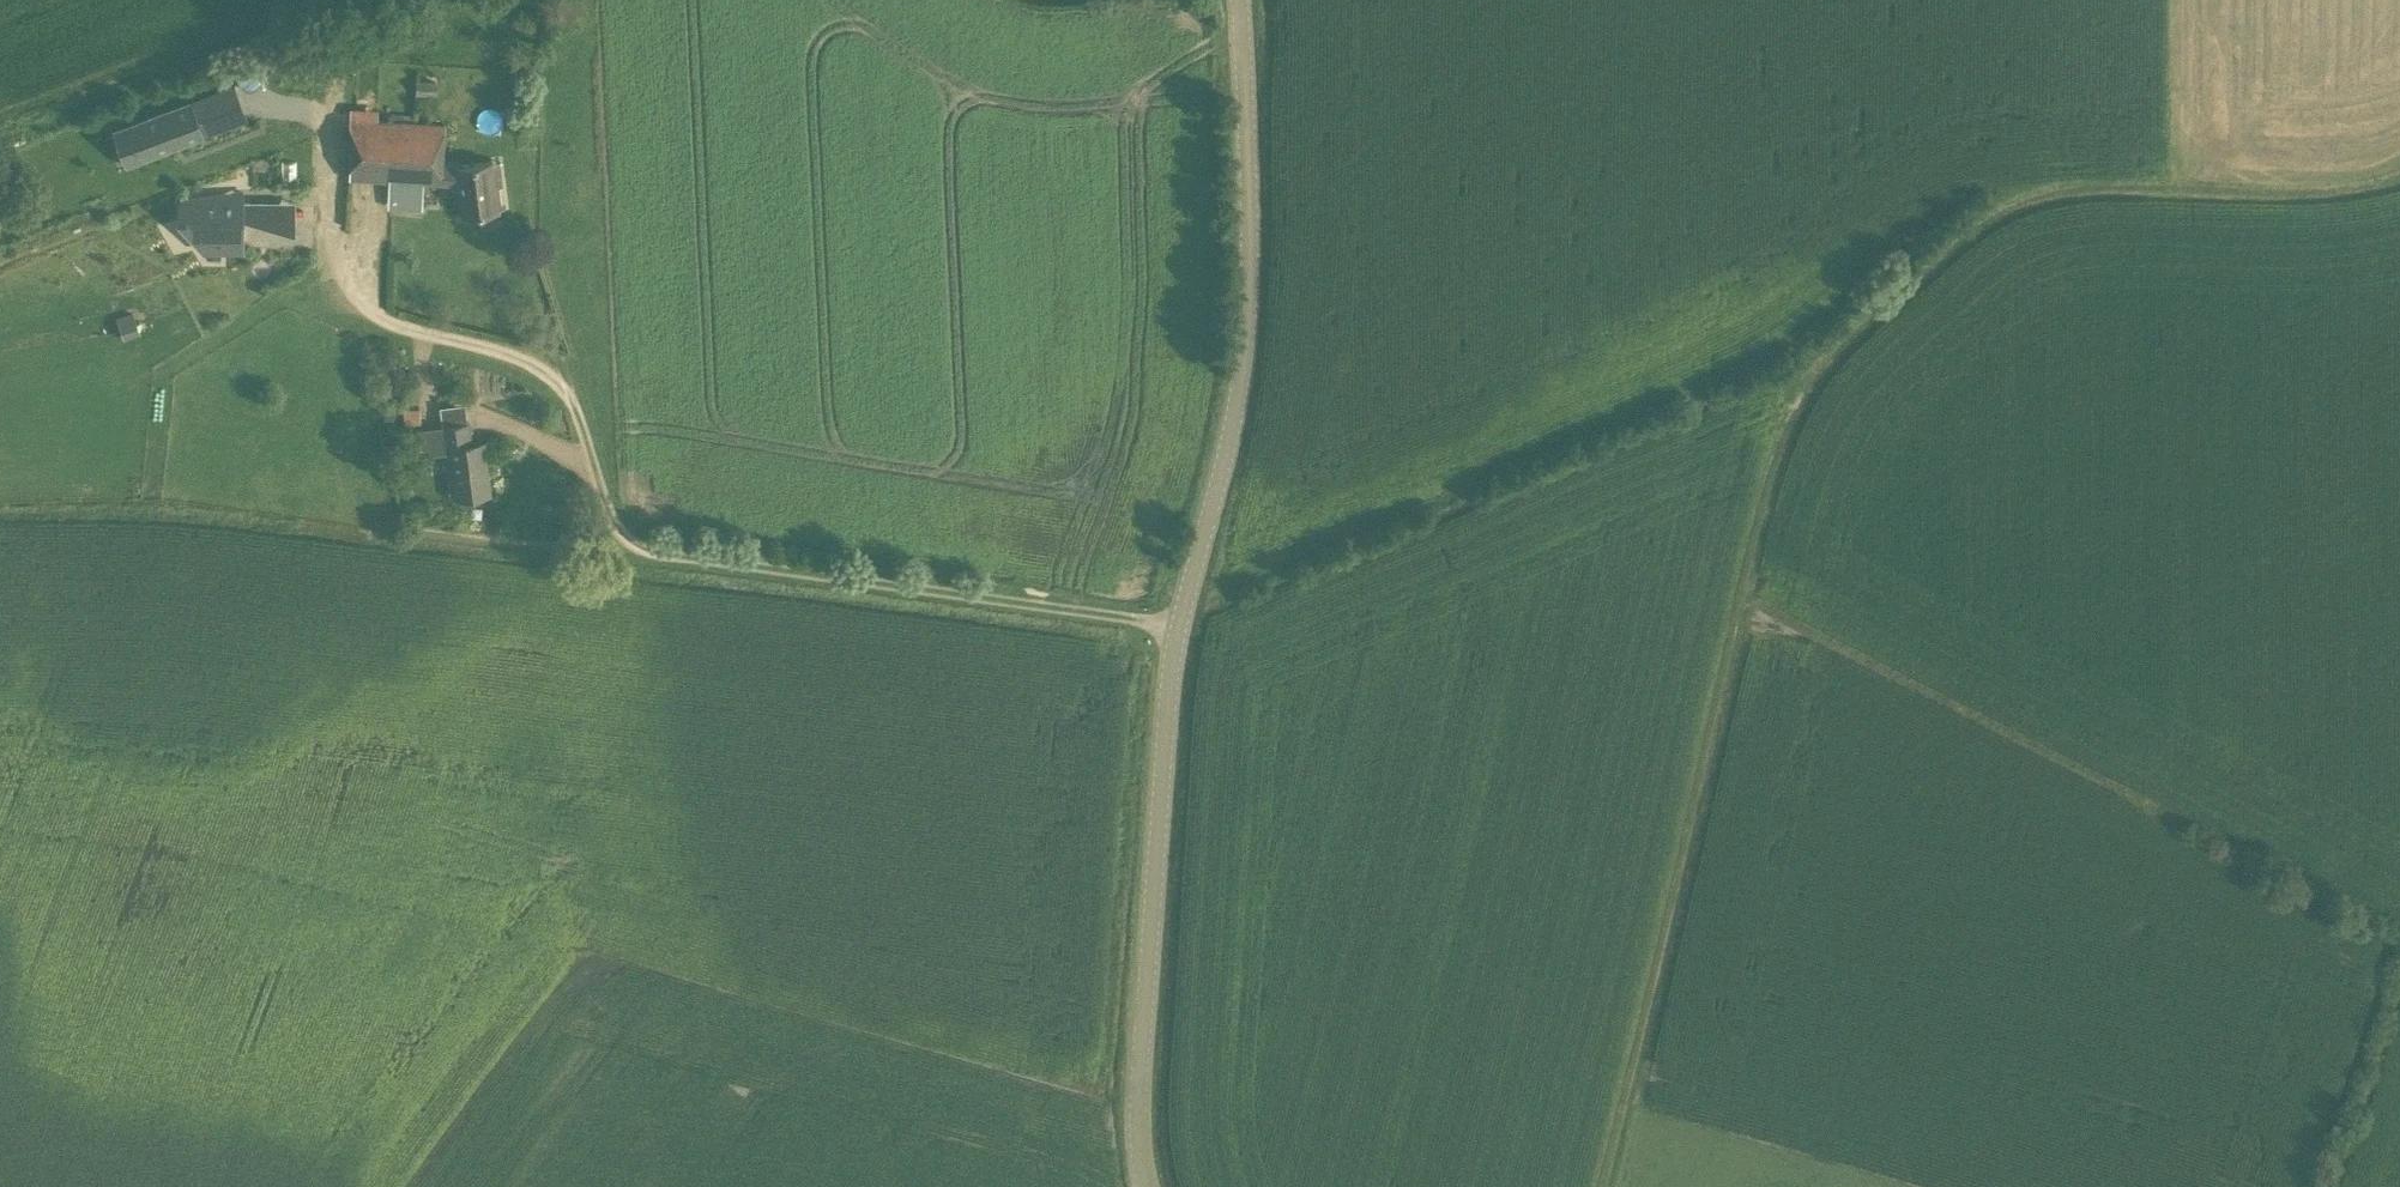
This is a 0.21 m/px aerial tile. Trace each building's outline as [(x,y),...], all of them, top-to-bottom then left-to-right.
[(303,98),(285,50),(194,85),(106,119),(125,168),(213,134),(213,132),(303,98)] [(403,119),(406,71),(352,67),(349,177),(386,178),(386,182),(458,184),(462,213),(502,207),(495,159),(455,164),(456,174),(440,174),(443,122),(422,121),(422,120),(403,119)] [(241,198),(241,196),(185,196),(185,212),(203,242),(241,232),(241,213),(275,222),(275,198),(241,198)] [(483,442),(472,443),(469,420),(420,426),(424,452),(448,448),(451,477),(454,477),(456,495),(489,491),(483,442)]
